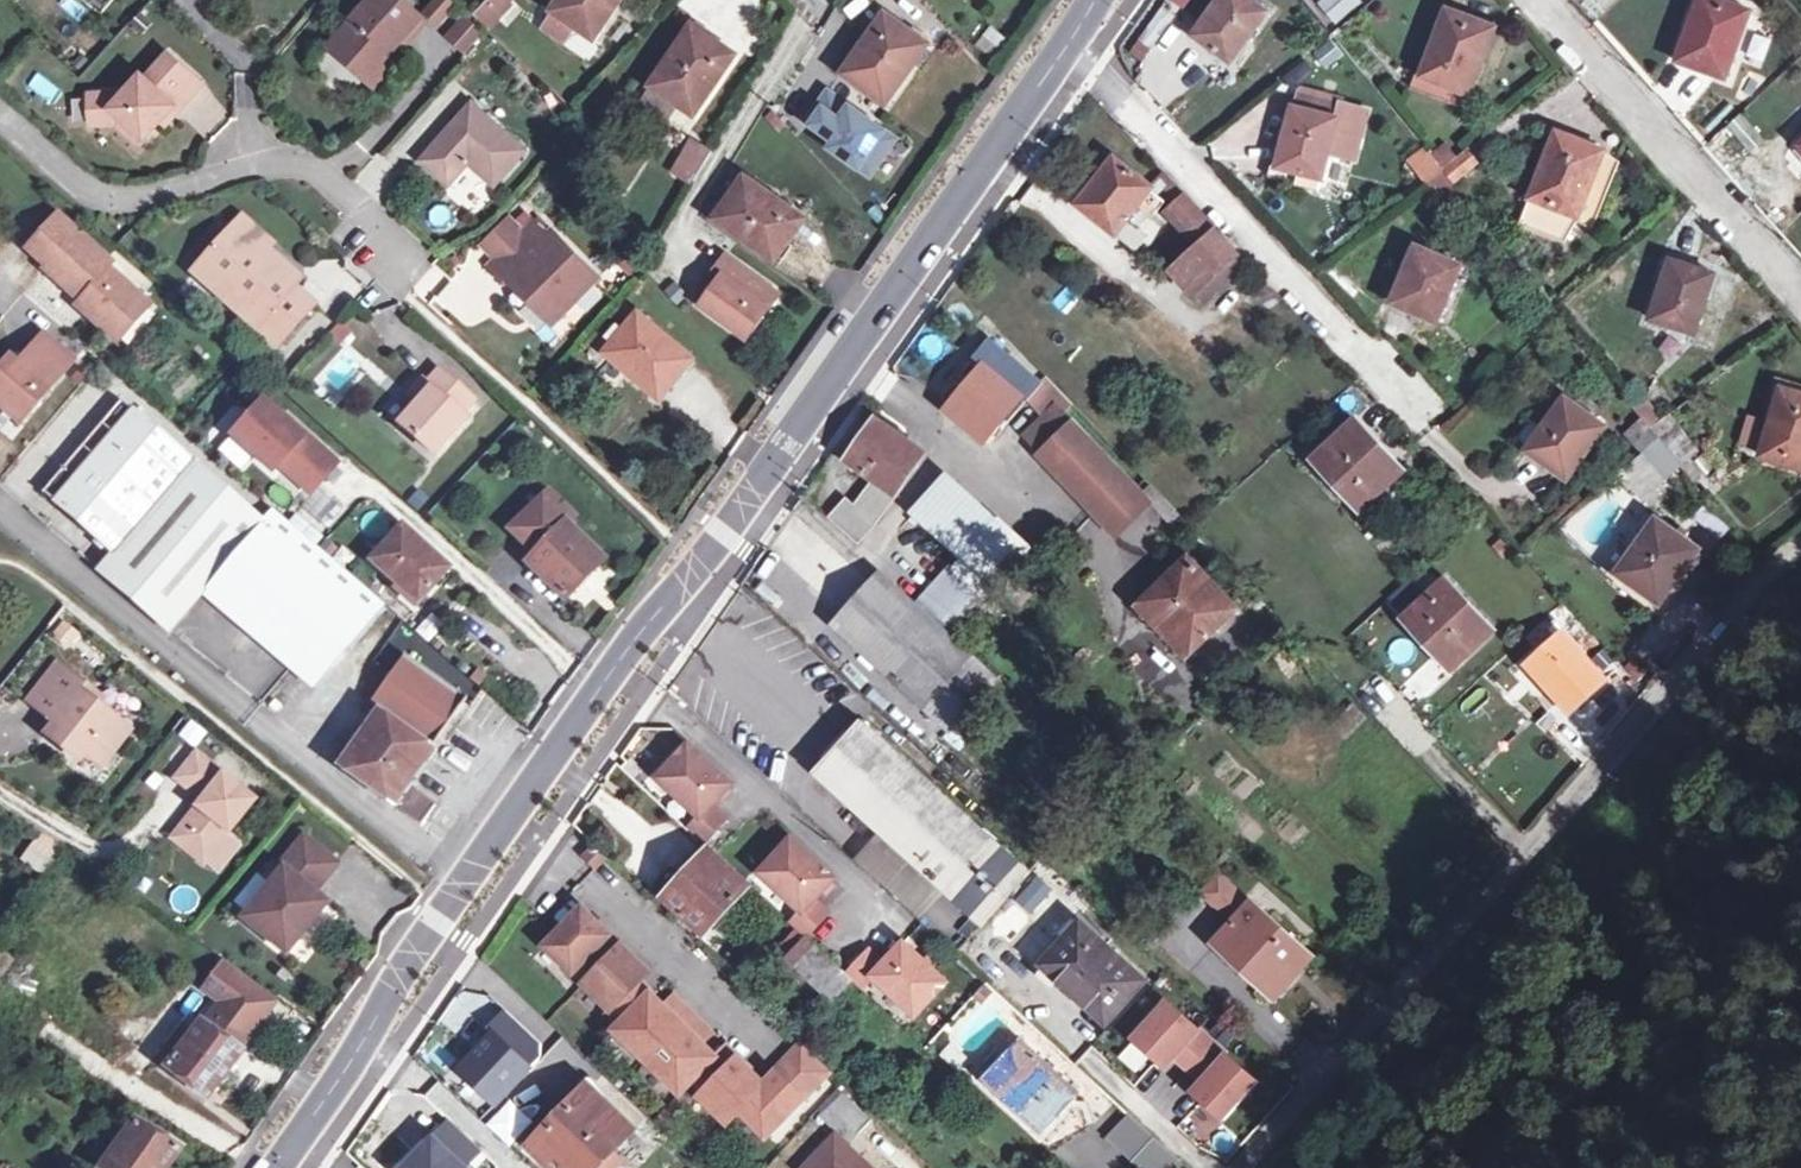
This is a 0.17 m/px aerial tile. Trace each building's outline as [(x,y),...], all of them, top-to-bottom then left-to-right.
[(362,76),(375,61),(385,70),(398,55),(393,51),(403,39),(423,17),(404,0),(370,0),(329,46),(362,76)] [(482,6),(497,20),(507,9),(502,5),(506,0),(488,0),(482,6)] [(552,12),(555,14),(576,27),(594,40),(621,0),(560,0),(552,12)] [(1195,0),(1168,0),(1191,10),(1195,0)] [(1231,63),(1268,12),(1252,0),(1218,0),(1192,35),(1231,63)] [(1335,24),(1361,0),(1317,0),(1315,2),(1335,24)] [(1751,11),(1721,0),(1700,0),(1677,61),(1720,77),(1732,44),(1738,46),(1751,11)] [(1131,47),(1142,56),(1173,17),(1163,9),(1131,47)] [(1482,61),(1495,27),(1447,9),(1422,76),(1464,92),(1476,59),(1482,61)] [(843,73),(886,104),(929,44),(885,13),(843,73)] [(576,27),(555,14),(545,29),(565,43),(576,27)] [(481,31),(466,18),(449,37),(464,50),(481,31)] [(736,54),(692,24),(650,86),(651,86),(674,102),(694,116),(736,54)] [(989,25),(975,45),(992,56),(1006,36),(989,25)] [(1324,67),(1342,57),(1331,38),(1313,48),(1324,67)] [(172,108),(176,112),(201,86),(167,55),(144,81),(139,77),(123,94),(87,97),(89,127),(114,125),(125,125),(142,141),(159,123),(172,108)] [(1469,93),(1470,94),(1482,61),(1476,59),(1464,92),(1469,93)] [(372,85),(385,70),(375,61),(362,76),(372,85)] [(39,71),(29,84),(52,104),(63,92),(39,71)] [(1464,107),(1469,93),(1464,92),(1422,76),(1416,74),(1411,87),(1464,107)] [(674,102),(651,86),(641,102),(664,117),(674,102)] [(898,137),(827,89),(806,121),(831,138),(826,146),(871,177),(898,137)] [(1338,105),(1298,95),(1295,107),(1335,117),(1338,105)] [(469,162),(494,184),(525,151),(472,104),(422,160),(448,184),(469,162)] [(1292,106),(1276,167),(1321,179),(1337,118),(1335,117),(1295,107),(1292,106)] [(172,108),(159,123),(164,127),(176,112),(172,108)] [(125,125),(114,125),(138,146),(142,141),(125,125)] [(1602,159),(1606,151),(1556,132),(1521,224),(1564,241),(1576,219),(1593,226),(1608,189),(1593,183),(1602,159)] [(673,170),(693,182),(712,150),(692,138),(673,170)] [(1448,148),(1434,160),(1443,172),(1458,159),(1448,148)] [(1458,159),(1443,172),(1454,185),(1479,163),(1468,151),(1458,159)] [(1415,167),(1427,183),(1443,172),(1434,160),(1430,156),(1415,167)] [(1149,218),(1136,208),(1151,189),(1153,187),(1115,158),(1079,205),(1117,234),(1127,221),(1139,230),(1149,218)] [(1617,165),(1602,159),(1593,183),(1608,189),(1617,165)] [(1274,177),(1319,188),(1321,179),(1276,167),(1274,177)] [(1439,198),(1455,186),(1454,185),(1443,172),(1427,183),(1439,198)] [(805,218),(745,176),(714,219),(775,262),(805,218)] [(1165,200),(1151,189),(1136,208),(1149,218),(1151,219),(1165,200)] [(1168,210),(1182,225),(1198,211),(1184,195),(1168,210)] [(1182,225),(1199,244),(1215,229),(1198,211),(1182,225)] [(107,260),(58,216),(30,247),(46,262),(42,267),(89,308),(85,313),(117,341),(149,305),(103,264),(107,260)] [(295,287),(297,285),(258,250),(267,240),(242,217),(193,272),(257,329),(263,322),(283,340),(315,305),(295,287)] [(499,258),(522,234),(507,218),(483,242),(499,258)] [(510,276),(526,292),(531,297),(528,299),(552,324),(599,277),(553,230),(547,236),(534,222),(522,234),(499,258),(490,267),(504,281),(510,276)] [(1171,268),(1195,295),(1204,287),(1233,261),(1239,256),(1215,229),(1199,244),(1171,268)] [(258,250),(297,285),(301,280),(268,250),(273,245),(267,240),(258,250)] [(1391,302),(1437,322),(1461,265),(1419,247),(1410,266),(1407,265),(1391,302)] [(712,289),(702,304),(748,338),(779,294),(725,256),(705,284),(712,289)] [(1714,274),(1670,260),(1650,319),(1694,334),(1714,274)] [(1213,297),(1242,271),(1233,261),(1204,287),(1213,297)] [(674,373),(689,355),(638,313),(606,352),(648,388),(666,366),(674,373)] [(277,347),(283,340),(263,322),(257,329),(277,347)] [(43,334),(17,365),(10,358),(0,370),(0,407),(21,424),(74,361),(43,334)] [(947,410),(984,441),(998,425),(1022,396),(1026,400),(1035,390),(1041,383),(989,340),(975,357),(984,365),(947,410)] [(693,358),(689,355),(674,373),(678,376),(693,358)] [(666,366),(648,388),(661,398),(678,376),(674,373),(666,366)] [(427,384),(422,380),(409,395),(418,403),(400,424),(434,454),(465,418),(461,415),(474,400),(440,370),(427,384)] [(1781,388),(1800,394),(1800,385),(1775,377),(1762,417),(1771,419),(1781,388)] [(1035,390),(1060,415),(1063,412),(1069,406),(1043,380),(1041,383),(1035,390)] [(1760,456),(1800,469),(1800,394),(1781,388),(1771,419),(1760,456)] [(1003,429),(1026,400),(1022,396),(998,425),(1003,429)] [(1540,433),(1551,441),(1538,458),(1567,478),(1604,426),(1565,398),(1540,433)] [(384,603),(272,508),(262,521),(120,401),(43,492),(114,552),(98,570),(170,632),(204,591),(291,668),(313,686),(384,603)] [(263,401),(233,435),(273,472),(279,465),(311,493),(338,464),(305,435),(303,437),(281,417),(263,401)] [(1033,441),(1043,452),(1074,423),(1063,412),(1060,415),(1033,441)] [(1659,438),(1680,464),(1697,450),(1669,414),(1651,428),(1659,438)] [(283,415),(281,417),(303,437),(305,435),(283,415)] [(1659,438),(1651,428),(1642,418),(1624,433),(1641,453),(1659,438)] [(896,495),(925,453),(878,420),(849,462),(875,480),(896,495)] [(1315,458),(1362,508),(1403,470),(1357,420),(1315,458)] [(1043,452),(1116,529),(1147,500),(1074,423),(1043,452)] [(1527,450),(1538,458),(1551,441),(1540,433),(1527,450)] [(1641,453),(1663,479),(1680,464),(1659,438),(1641,453)] [(964,558),(956,567),(975,584),(984,593),(1024,549),(946,477),(914,512),(964,558)] [(872,525),(896,495),(875,480),(855,507),(846,499),(829,518),(856,543),(872,525)] [(602,561),(565,524),(573,516),(549,492),(527,513),(535,521),(520,536),(536,552),(528,561),(565,598),(602,561)] [(1147,500),(1155,509),(1164,501),(1155,493),(1147,500)] [(1183,537),(1192,529),(1164,501),(1155,509),(1183,537)] [(527,513),(512,528),(520,536),(535,521),(527,513)] [(1670,585),(1672,586),(1698,549),(1655,518),(1630,554),(1618,546),(1601,570),(1613,579),(1611,581),(1655,612),(1662,603),(1659,601),(1670,585)] [(402,526),(371,560),(417,602),(448,568),(402,526)] [(1042,566),(1024,549),(984,593),(975,584),(958,603),(982,626),(1042,566)] [(1212,571),(1198,556),(1192,562),(1206,577),(1212,571)] [(1142,603),(1190,653),(1236,608),(1220,591),(1206,577),(1192,562),(1188,558),(1142,603)] [(1212,571),(1206,577),(1220,591),(1228,584),(1214,569),(1212,571)] [(834,625),(949,728),(996,677),(881,573),(834,625)] [(1406,618),(1452,668),(1493,630),(1447,580),(1406,618)] [(982,626),(958,603),(947,593),(939,602),(931,594),(923,603),(965,642),(982,626)] [(1529,664),(1572,710),(1604,680),(1561,634),(1529,664)] [(467,699),(406,656),(370,707),(379,713),(341,767),(340,769),(421,826),(435,805),(406,784),(467,699)] [(68,742),(84,755),(100,768),(130,730),(98,704),(86,694),(91,688),(58,662),(28,701),(55,722),(46,734),(63,748),(68,742)] [(86,694),(98,704),(103,698),(91,688),(86,694)] [(1333,725),(1346,737),(1364,719),(1351,706),(1333,725)] [(1032,873),(1033,872),(863,719),(862,717),(811,773),(901,854),(945,894),(982,927),(1032,873)] [(79,761),(84,755),(68,742),(63,748),(79,761)] [(733,783),(690,743),(659,777),(701,816),(688,829),(703,843),(726,818),(712,805),(733,783)] [(203,811),(178,843),(204,863),(254,800),(224,776),(225,775),(196,753),(176,778),(203,800),(198,807),(203,811)] [(203,811),(198,807),(172,838),(178,843),(203,811)] [(18,858),(40,875),(62,848),(40,830),(18,858)] [(279,868),(282,870),(244,919),(286,953),(326,903),(313,893),(337,864),(304,838),(279,868)] [(761,872),(803,910),(790,924),(805,937),(828,912),(814,899),(835,878),(792,838),(761,872)] [(607,857),(595,845),(593,847),(585,855),(597,866),(605,858),(607,857)] [(665,897),(704,932),(748,884),(709,849),(665,897)] [(878,878),(923,919),(945,894),(901,854),(878,878)] [(1211,870),(1199,900),(1232,913),(1243,883),(1211,870)] [(1216,942),(1276,996),(1311,956),(1298,944),(1251,902),(1216,942)] [(583,907),(545,945),(611,1009),(607,1013),(619,1025),(615,1029),(681,1093),(693,1080),(704,1091),(700,1096),(728,1123),(741,1110),(767,1136),(831,1071),(802,1044),(765,1083),(726,1045),(716,1055),(704,1043),(696,1036),(706,1026),(681,1002),(671,1012),(664,1005),(640,981),(649,971),(621,944),(616,950),(605,939),(611,934),(583,907)] [(1112,939),(1088,917),(1066,941),(1064,939),(1044,962),(1077,992),(1075,994),(1107,1023),(1146,981),(1107,945),(1112,939)] [(830,999),(849,978),(847,976),(807,939),(788,960),(830,999)] [(870,951),(847,976),(849,978),(862,990),(874,976),(916,1015),(947,982),(904,942),(884,964),(870,951)] [(39,974),(20,959),(0,985),(0,1018),(5,1022),(39,974)] [(205,989),(222,1002),(243,975),(226,961),(205,989)] [(274,998),(243,975),(222,1002),(216,1009),(247,1032),(274,998)] [(983,1013),(1001,997),(991,985),(944,1028),(969,1055),(998,1029),(983,1013)] [(664,1005),(671,1012),(681,1002),(674,995),(664,1005)] [(1223,1119),(1260,1078),(1166,995),(1114,1053),(1139,1075),(1154,1058),(1223,1119)] [(234,1048),(247,1032),(216,1009),(204,1025),(234,1048)] [(538,1044),(502,1012),(453,1068),(495,1104),(540,1053),(538,1044)] [(206,1097),(240,1052),(234,1048),(204,1025),(200,1022),(166,1067),(206,1097)] [(706,1026),(696,1036),(704,1043),(713,1034),(706,1026)] [(987,1078),(1044,1131),(1078,1093),(1021,1041),(987,1078)] [(534,1144),(560,1167),(594,1167),(631,1129),(588,1087),(534,1144)] [(849,1142),(871,1119),(843,1092),(821,1115),(849,1142)] [(512,1098),(484,1119),(505,1146),(533,1124),(512,1098)] [(1200,1105),(1182,1127),(1204,1146),(1222,1124),(1200,1105)] [(1107,1138),(1131,1160),(1153,1137),(1129,1115),(1107,1138)] [(135,1123),(102,1167),(165,1167),(178,1149),(135,1123)] [(836,1135),(805,1167),(870,1167),(836,1135)] [(1140,1167),(1186,1167),(1153,1137),(1131,1160),(1140,1167)]
